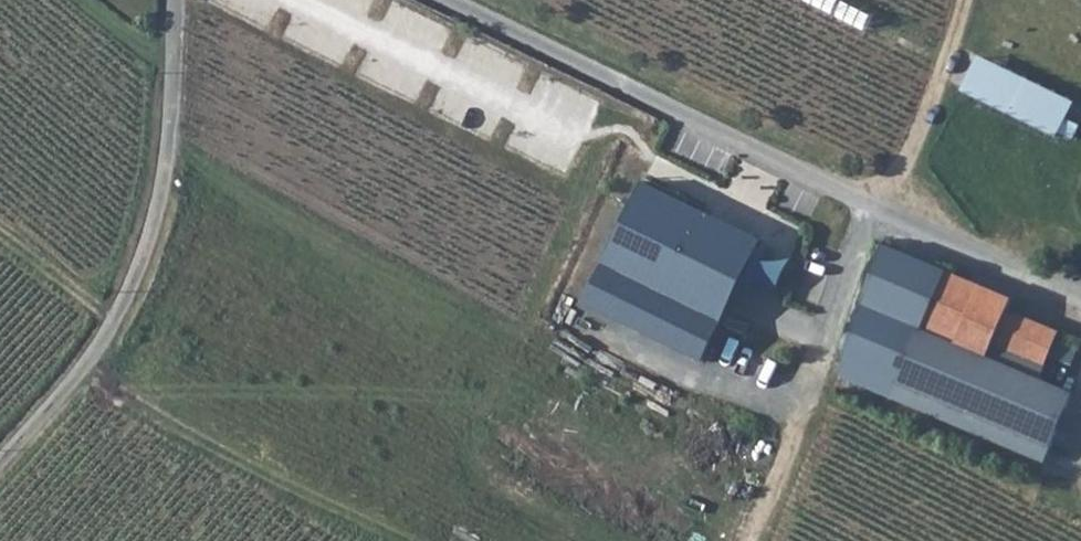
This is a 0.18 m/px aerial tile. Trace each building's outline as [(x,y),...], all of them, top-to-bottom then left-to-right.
[(848,0),(800,0),(865,33),(875,13),(848,0)] [(970,82),(1071,128),(1080,103),(1080,92),(985,49),(970,82)] [(649,183),(589,306),(709,363),(769,241),(649,183)] [(837,372),(1044,460),(1073,394),(1039,380),(1058,333),(1005,311),(1012,295),(891,244),(837,372)]
